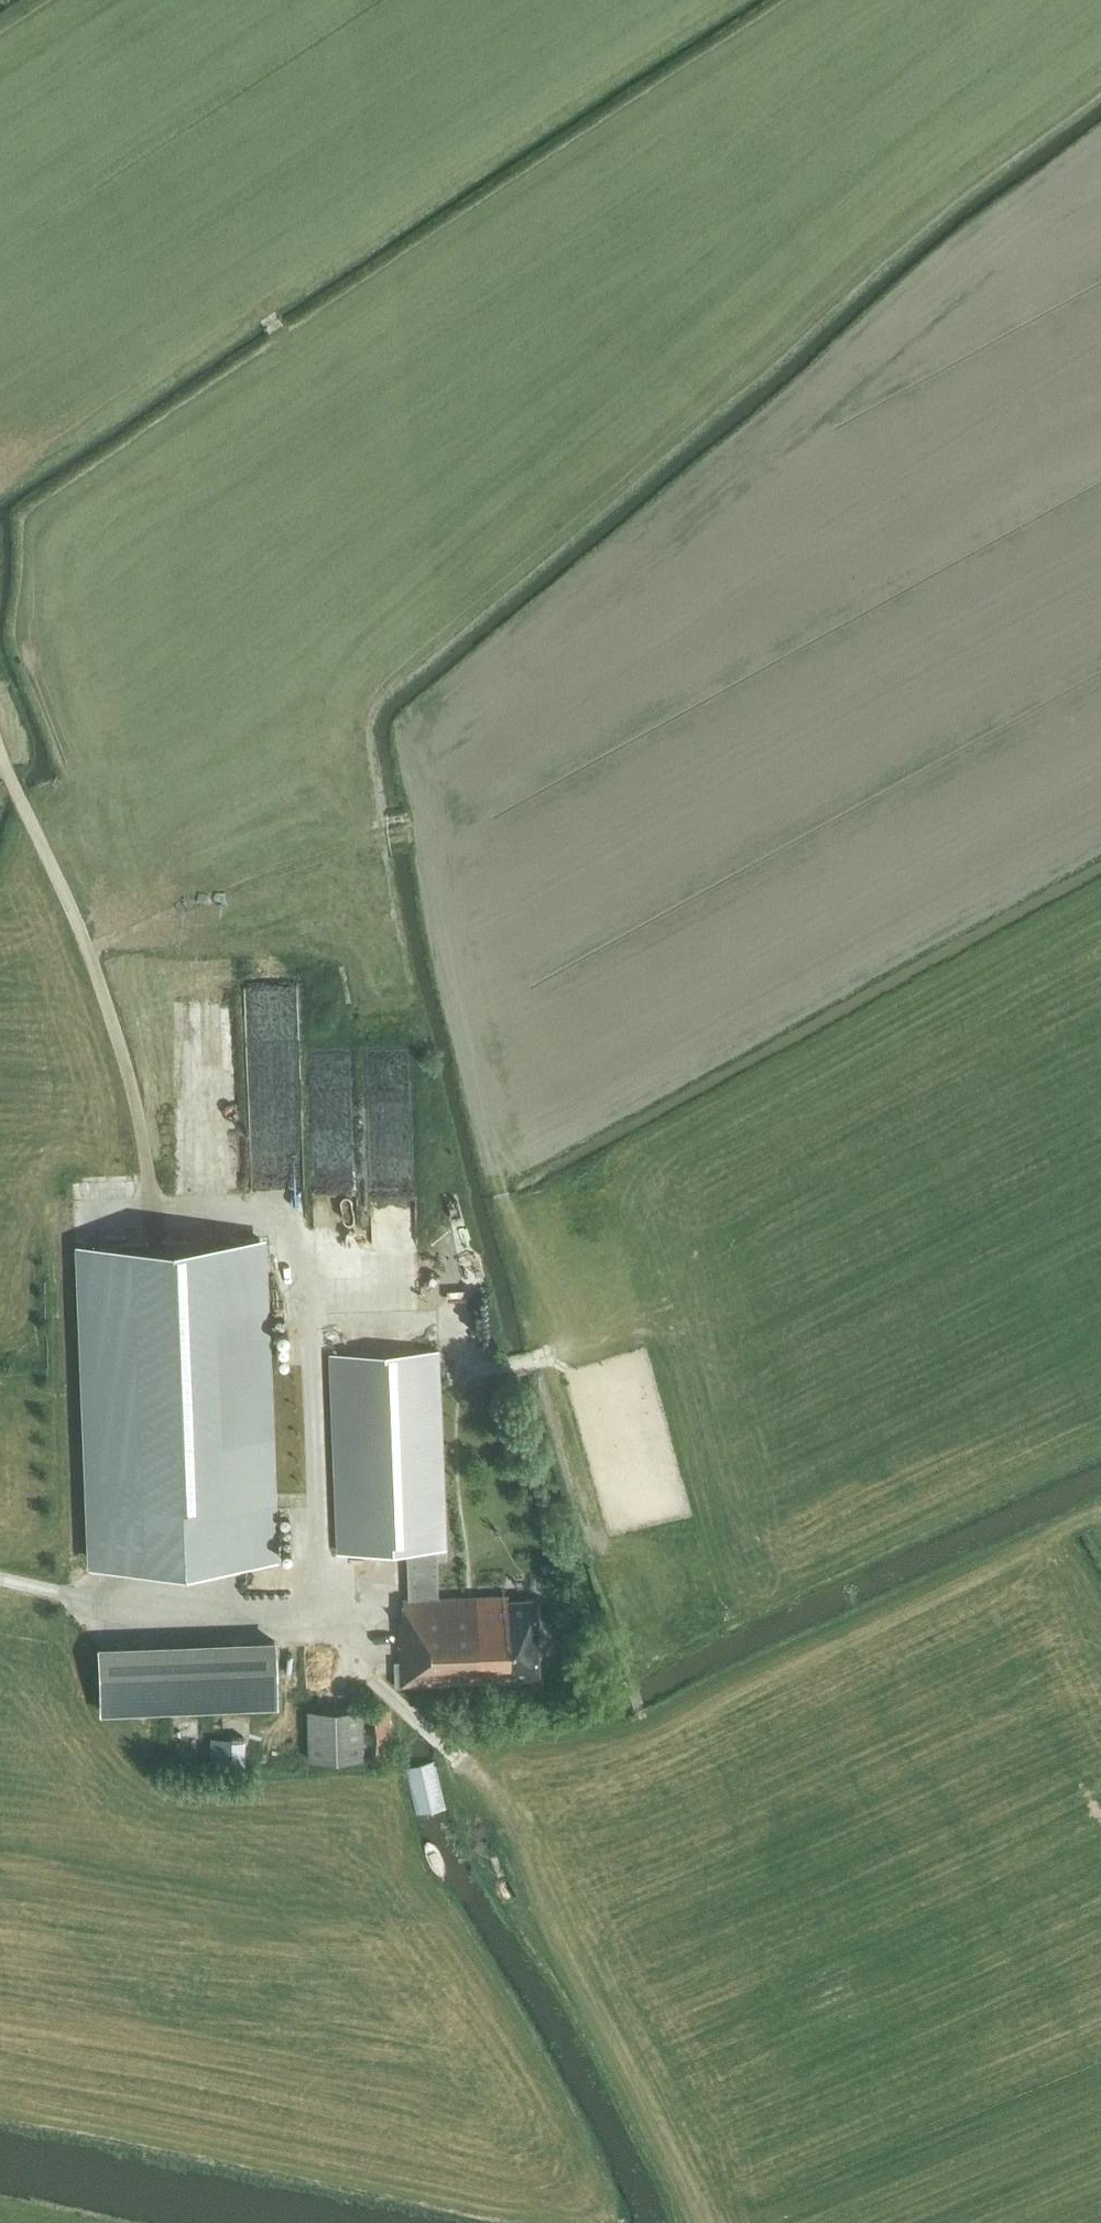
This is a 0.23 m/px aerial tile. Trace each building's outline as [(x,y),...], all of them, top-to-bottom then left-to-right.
[(82,1244),(94,1560),(272,1553),(259,1237),(82,1244)] [(440,1407),(438,1348),(329,1353),(332,1412),(337,1550),(406,1547),(409,1598),(403,1598),(403,1620),(399,1620),(401,1660),(395,1660),(396,1684),(539,1679),(536,1597),(507,1598),(507,1594),(438,1596),(436,1546),(446,1545),(440,1407)] [(277,1702),(274,1640),(98,1647),(101,1709),(277,1702)] [(363,1755),(392,1755),(390,1707),(364,1708),(364,1706),(307,1708),(308,1758),(363,1757),(363,1755)] [(245,1731),(211,1730),(211,1755),(244,1756),(245,1731)]
